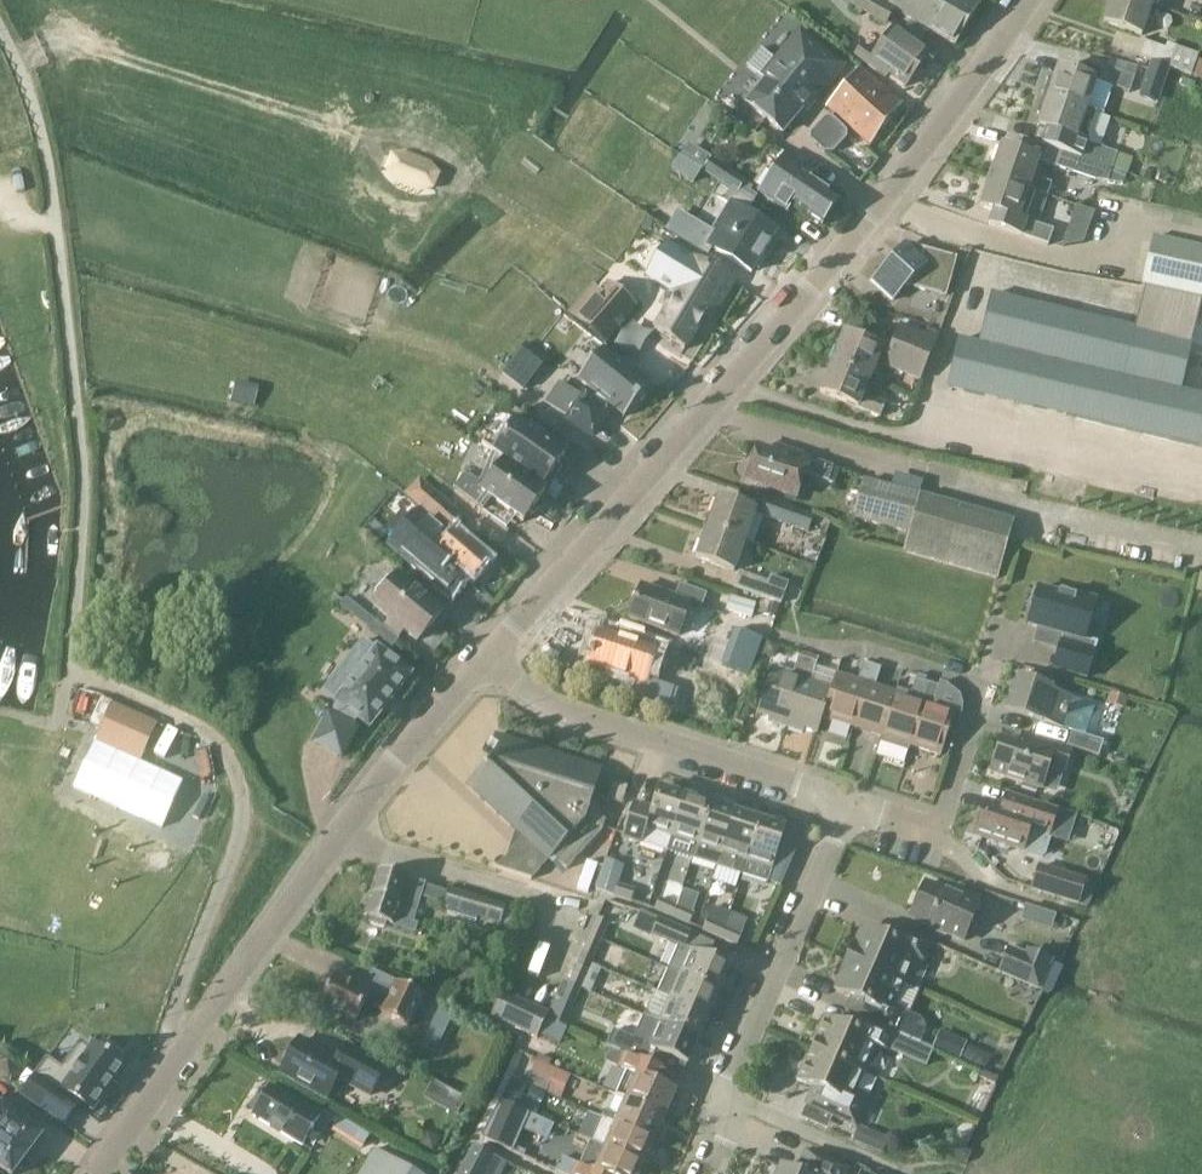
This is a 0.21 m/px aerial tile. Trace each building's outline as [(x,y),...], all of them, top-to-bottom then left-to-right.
[(895,11),(876,0),(842,0),(886,26),(895,11)] [(895,11),(956,47),(982,4),(974,0),(892,0),(888,7),(895,11)] [(1135,0),(1112,0),(1104,23),(1142,36),(1148,19),(1154,22),(1157,8),(1135,0)] [(1157,8),(1160,0),(1135,0),(1157,8)] [(888,76),(906,89),(922,66),(928,71),(937,59),(896,28),(876,55),(864,46),(856,57),(886,79),(888,76)] [(751,107),(790,137),(809,114),(813,117),(851,68),(803,31),(766,79),(770,82),(751,107)] [(1139,57),(1201,79),(1201,63),(1197,62),(1199,56),(1167,45),(1165,50),(1145,43),(1139,57)] [(1169,68),(1152,62),(1144,86),(1161,92),(1169,68)] [(1135,77),(1106,67),(1101,83),(1130,93),(1135,77)] [(1050,78),(1044,96),(1086,110),(1096,81),(1059,68),(1055,80),(1050,78)] [(863,71),(829,107),(872,147),(902,107),(863,71)] [(1097,114),(1086,110),(1044,96),(1038,115),(1043,117),(1039,128),(1048,131),(1043,146),(1049,148),(1079,158),(1112,169),(1117,154),(1087,144),(1097,114)] [(811,139),(825,153),(834,152),(847,138),(847,132),(832,116),(827,117),(811,133),(811,139)] [(702,171),(730,190),(731,189),(733,190),(753,204),(757,197),(749,192),(751,189),(744,184),(745,182),(692,147),(685,158),(702,171)] [(993,164),(989,176),(1035,193),(1040,180),(1034,178),(1040,161),(1002,148),(996,165),(993,164)] [(1112,169),(1079,158),(1049,148),(1044,164),(1074,173),(1096,180),(1107,182),(1112,169)] [(790,206),(809,179),(813,173),(786,154),(758,192),(786,212),(790,206)] [(389,184),(414,193),(426,191),(431,178),(423,169),(398,160),(386,162),(382,174),(389,184)] [(694,166),(686,179),(693,183),(701,171),(694,166)] [(1150,173),(1142,170),(1140,178),(1148,180),(1150,173)] [(1031,206),(1035,193),(989,176),(984,189),(987,190),(981,208),(993,212),(989,225),(1049,244),(1053,232),(1025,223),(1031,206)] [(809,179),(790,206),(820,227),(839,200),(809,179)] [(708,234),(693,258),(693,259),(729,280),(739,265),(752,273),(777,232),(747,214),(753,204),(733,190),(726,201),(730,204),(710,236),(708,234)] [(1067,233),(1063,247),(1083,243),(1085,239),(1067,233)] [(1145,287),(1201,299),(1201,248),(1154,237),(1143,286),(1145,287)] [(670,292),(670,294),(675,297),(654,332),(684,351),(705,316),(711,319),(733,283),(729,280),(693,259),(693,258),(666,240),(644,276),(670,292)] [(894,301),(907,288),(945,297),(955,258),(905,245),(872,281),(894,301)] [(607,283),(600,292),(593,300),(576,320),(604,344),(635,308),(607,283)] [(1145,287),(1136,330),(992,295),(980,345),(959,340),(948,387),(1201,448),(1201,397),(1182,393),(1201,304),(1201,299),(1145,287)] [(846,333),(834,362),(871,377),(878,362),(921,380),(938,340),(902,325),(894,345),(884,341),(882,348),(846,333)] [(547,360),(527,343),(503,372),(524,389),(547,360)] [(606,403),(624,417),(627,413),(644,393),(649,387),(602,348),(577,379),(598,396),(606,403)] [(871,377),(834,362),(821,391),(881,416),(887,403),(864,393),(871,377)] [(606,403),(598,396),(592,405),(584,400),(561,384),(547,404),(570,420),(569,421),(591,436),(607,415),(601,411),(606,403)] [(254,406),(258,392),(234,387),(230,401),(254,406)] [(493,451),(494,452),(494,451),(541,485),(542,485),(564,454),(516,418),(492,450),(493,451)] [(793,479),(801,482),(804,474),(829,482),(834,467),(809,459),(792,453),(790,460),(757,449),(746,480),(787,495),(793,479)] [(483,509),(492,497),(523,521),(547,488),(542,485),(541,485),(494,451),(494,452),(493,451),(480,481),(465,474),(455,487),(483,509)] [(864,480),(854,517),(910,532),(920,495),(864,480)] [(920,495),(910,532),(906,551),(999,576),(1014,519),(920,495)] [(718,499),(707,529),(745,542),(756,512),(718,499)] [(816,517),(767,499),(761,515),(810,533),(816,517)] [(448,532),(421,508),(388,544),(454,602),(473,578),(454,561),(449,566),(431,550),(448,532)] [(461,518),(449,532),(448,532),(431,550),(449,566),(454,561),(473,578),(474,579),(488,562),(468,544),(465,546),(456,538),(467,524),(461,518)] [(745,542),(707,529),(697,559),(734,572),(745,542)] [(791,584),(772,577),(770,583),(741,572),(735,587),(783,605),(791,584)] [(394,581),(392,579),(388,579),(376,592),(377,596),(379,598),(373,604),(417,642),(432,656),(450,636),(441,628),(450,618),(444,612),(400,574),(394,581)] [(630,618),(678,636),(689,609),(700,614),(707,594),(674,582),(669,596),(642,586),(630,618)] [(1055,667),(1088,677),(1098,643),(1086,639),(1097,599),(1063,589),(1062,593),(1040,587),(1039,590),(1036,589),(1032,604),(1035,605),(1029,625),(1065,635),(1055,667)] [(731,597),(726,612),(752,619),(757,604),(731,597)] [(352,615),(358,608),(346,598),(341,606),(352,615)] [(763,604),(760,613),(776,618),(780,606),(766,602),(765,605),(763,604)] [(373,619),(367,626),(387,641),(380,650),(378,648),(377,650),(365,640),(351,658),(363,668),(336,701),(343,706),(333,717),(332,717),(329,718),(316,741),(317,744),(340,756),(343,755),(356,732),(355,729),(351,727),(358,718),(370,727),(411,675),(387,655),(396,643),(382,632),(385,628),(373,619)] [(675,688),(648,679),(658,650),(638,643),(639,639),(621,633),(619,637),(598,630),(587,665),(636,681),(631,697),(668,709),(675,688)] [(722,665),(750,675),(762,640),(735,630),(722,665)] [(780,647),(768,643),(764,655),(775,660),(780,647)] [(769,721),(787,726),(809,655),(801,652),(800,656),(799,656),(793,674),(772,668),(758,713),(771,717),(769,721)] [(818,732),(823,717),(833,687),(812,680),(817,662),(817,661),(818,657),(809,655),(787,726),(804,732),(805,728),(818,732)] [(823,717),(853,727),(873,665),(864,662),(858,680),(837,674),(833,687),(823,717)] [(853,727),(882,736),(896,693),(876,686),(882,668),(873,665),(853,727)] [(1067,717),(1069,710),(1067,709),(1071,697),(1038,686),(1039,683),(1019,676),(1009,708),(1042,719),(1041,722),(1061,728),(1065,716),(1067,717)] [(898,688),(896,693),(882,736),(891,739),(889,744),(910,750),(911,746),(931,684),(917,679),(912,693),(898,688)] [(931,684),(911,746),(941,755),(949,732),(955,712),(934,705),(940,686),(931,684)] [(1111,694),(1108,703),(1125,709),(1128,700),(1111,694)] [(101,730),(146,750),(156,727),(111,707),(101,730)] [(962,714),(955,712),(949,732),(956,735),(962,714)] [(1068,746),(1100,757),(1105,741),(1073,731),(1068,746)] [(567,869),(602,832),(606,821),(588,815),(603,770),(496,735),(486,763),(466,785),(524,839),(497,868),(532,880),(553,857),(567,869)] [(991,773),(1042,789),(1050,766),(1065,771),(1073,748),(1035,736),(1031,749),(1028,751),(1020,748),(1020,746),(1002,740),(991,773)] [(613,781),(608,799),(623,803),(629,786),(613,781)] [(623,837),(667,851),(685,796),(659,787),(652,808),(634,802),(623,837)] [(1024,850),(1030,830),(1049,837),(1052,830),(1058,810),(1023,798),(1008,793),(1003,807),(986,802),(975,834),(1024,850)] [(692,858),(693,858),(710,804),(685,796),(667,851),(668,851),(673,838),(696,846),(692,858)] [(693,858),(717,866),(735,812),(710,804),(693,858)] [(717,866),(742,874),(760,820),(735,812),(717,866)] [(760,820),(742,874),(768,883),(786,828),(760,820)] [(1033,889),(1078,904),(1086,881),(1040,866),(1033,889)] [(379,871),(365,916),(416,931),(418,925),(413,924),(425,885),(379,871)] [(925,883),(911,917),(964,940),(979,907),(925,883)] [(620,885),(615,898),(633,904),(637,891),(620,885)] [(449,889),(443,909),(500,926),(506,906),(449,889)] [(655,911),(672,918),(677,906),(660,899),(655,911)] [(677,906),(672,918),(689,926),(695,914),(677,906)] [(1051,932),(1056,916),(1026,906),(1021,922),(1051,932)] [(678,946),(669,967),(721,989),(731,966),(690,948),(690,949),(686,947),(692,932),(659,918),(652,935),(678,946)] [(598,919),(591,935),(602,939),(610,924),(598,919)] [(703,930),(720,937),(725,927),(708,919),(703,930)] [(855,944),(848,959),(903,983),(914,958),(925,963),(933,943),(884,923),(879,934),(864,928),(857,944),(855,944)] [(725,927),(720,937),(738,945),(742,934),(725,927)] [(602,939),(591,935),(583,953),(594,958),(602,939)] [(1010,949),(1000,971),(1039,988),(1051,961),(1029,951),(1027,956),(1010,949)] [(864,1003),(858,1016),(894,1032),(903,1012),(893,1007),(903,983),(848,959),(842,974),(843,974),(836,990),(864,1003)] [(578,967),(571,983),(583,987),(589,972),(578,967)] [(710,1013),(721,989),(669,967),(657,993),(669,998),(670,996),(710,1013)] [(389,997),(381,993),(356,981),(355,985),(334,975),(320,1005),(356,1022),(365,1002),(383,1011),(382,1013),(410,1026),(424,994),(397,981),(389,997)] [(583,987),(571,983),(565,980),(550,1015),(548,1019),(566,1026),(583,987)] [(646,1014),(659,1020),(700,1037),(710,1013),(670,996),(669,998),(657,993),(655,992),(646,1014)] [(540,1038),(540,1037),(548,1019),(550,1015),(503,995),(493,1018),(540,1038)] [(435,1008),(424,1029),(440,1037),(451,1016),(435,1008)] [(617,1034),(612,1045),(661,1066),(666,1055),(688,1064),(700,1037),(659,1020),(646,1014),(645,1013),(633,1040),(617,1034)] [(817,1041),(814,1049),(865,1072),(876,1045),(889,1051),(889,1049),(913,1060),(920,1043),(894,1032),(858,1016),(856,1015),(850,1028),(825,1017),(815,1040),(817,1041)] [(941,1032),(933,1049),(959,1060),(967,1043),(941,1032)] [(343,1079),(371,1095),(386,1068),(346,1045),(337,1061),(300,1040),(297,1045),(292,1045),(287,1054),(290,1059),(282,1072),(327,1097),(336,1081),(343,1079)] [(120,1054),(106,1044),(102,1049),(93,1043),(71,1075),(47,1058),(22,1094),(65,1124),(81,1102),(93,1110),(114,1081),(118,1084),(127,1070),(123,1067),(125,1065),(116,1059),(120,1054)] [(3,1044),(0,1049),(0,1075),(12,1083),(27,1061),(3,1044)] [(617,1095),(627,1099),(666,1116),(670,1105),(673,1107),(676,1105),(679,1098),(678,1094),(676,1093),(677,1091),(673,1089),(680,1073),(661,1066),(612,1045),(610,1050),(620,1054),(615,1065),(627,1071),(617,1095)] [(865,1072),(814,1049),(810,1058),(807,1057),(798,1080),(815,1087),(819,1095),(813,1107),(856,1126),(869,1097),(856,1091),(865,1072)] [(527,1085),(547,1094),(561,1100),(567,1087),(552,1080),(551,1084),(531,1076),(527,1085)] [(547,1094),(527,1085),(517,1108),(517,1109),(537,1118),(537,1116),(547,1094)] [(262,1100),(258,1097),(251,1108),(256,1110),(253,1114),(304,1145),(315,1126),(325,1133),(336,1116),(323,1108),(319,1114),(303,1104),(302,1106),(270,1087),(262,1100)] [(606,1110),(603,1117),(655,1140),(666,1116),(627,1099),(619,1116),(606,1110)] [(529,1115),(517,1109),(516,1109),(501,1102),(500,1102),(482,1138),(486,1140),(513,1152),(529,1115)] [(10,1173),(14,1173),(43,1135),(2,1105),(1,1107),(0,1107),(0,1167),(10,1173)] [(592,1141),(606,1146),(606,1147),(645,1164),(649,1153),(652,1155),(655,1153),(659,1145),(658,1142),(655,1141),(655,1140),(603,1117),(592,1141)] [(855,1141),(869,1146),(874,1133),(861,1127),(855,1141)] [(355,1140),(363,1145),(370,1135),(361,1130),(355,1140)] [(439,1138),(427,1133),(422,1144),(434,1150),(439,1138)] [(567,1173),(642,1173),(641,1173),(645,1164),(606,1147),(606,1146),(592,1141),(591,1140),(580,1164),(573,1161),(567,1173)] [(970,1153),(967,1152),(953,1145),(949,1153),(966,1161),(969,1155),(970,1153)] [(460,1173),(484,1173),(492,1157),(472,1147),(460,1173)] [(360,1173),(418,1173),(376,1148),(360,1173)] [(777,1173),(846,1173),(848,1169),(812,1153),(805,1169),(797,1172),(781,1165),(777,1173)]
